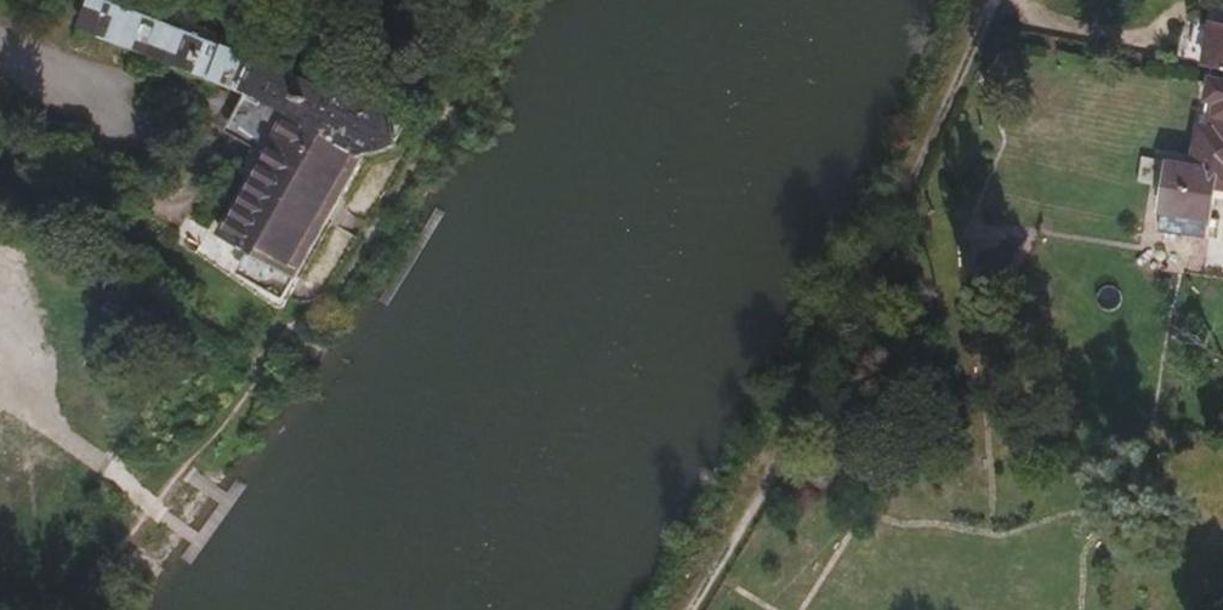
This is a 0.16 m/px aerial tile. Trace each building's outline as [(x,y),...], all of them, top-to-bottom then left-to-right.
[(237,26),(172,0),(149,0),(138,31),(144,33),(138,49),(156,55),(162,41),(222,64),(237,26)] [(1203,1),(1199,17),(1222,22),(1222,6),(1203,1)] [(1199,17),(1190,14),(1184,36),(1176,35),(1171,58),(1222,69),(1222,22),(1199,17)] [(318,285),(410,138),(395,143),(385,108),(376,110),(373,99),(363,102),(268,63),(258,90),(282,103),(256,144),(213,211),(293,275),(309,287),(318,285)] [(1206,76),(1201,100),(1211,102),(1206,128),(1197,126),(1188,166),(1164,163),(1157,212),(1207,219),(1214,172),(1222,173),(1222,79),(1206,76)] [(256,144),(282,103),(258,90),(233,129),(256,144)] [(293,275),(213,211),(190,247),(266,296),(273,298),(278,297),(283,294),(235,268),(247,248),(293,275)] [(293,275),(247,248),(235,268),(283,294),(293,275)] [(293,275),(283,294),(295,299),(305,298),(315,291),(318,285),(309,287),(293,275)]
